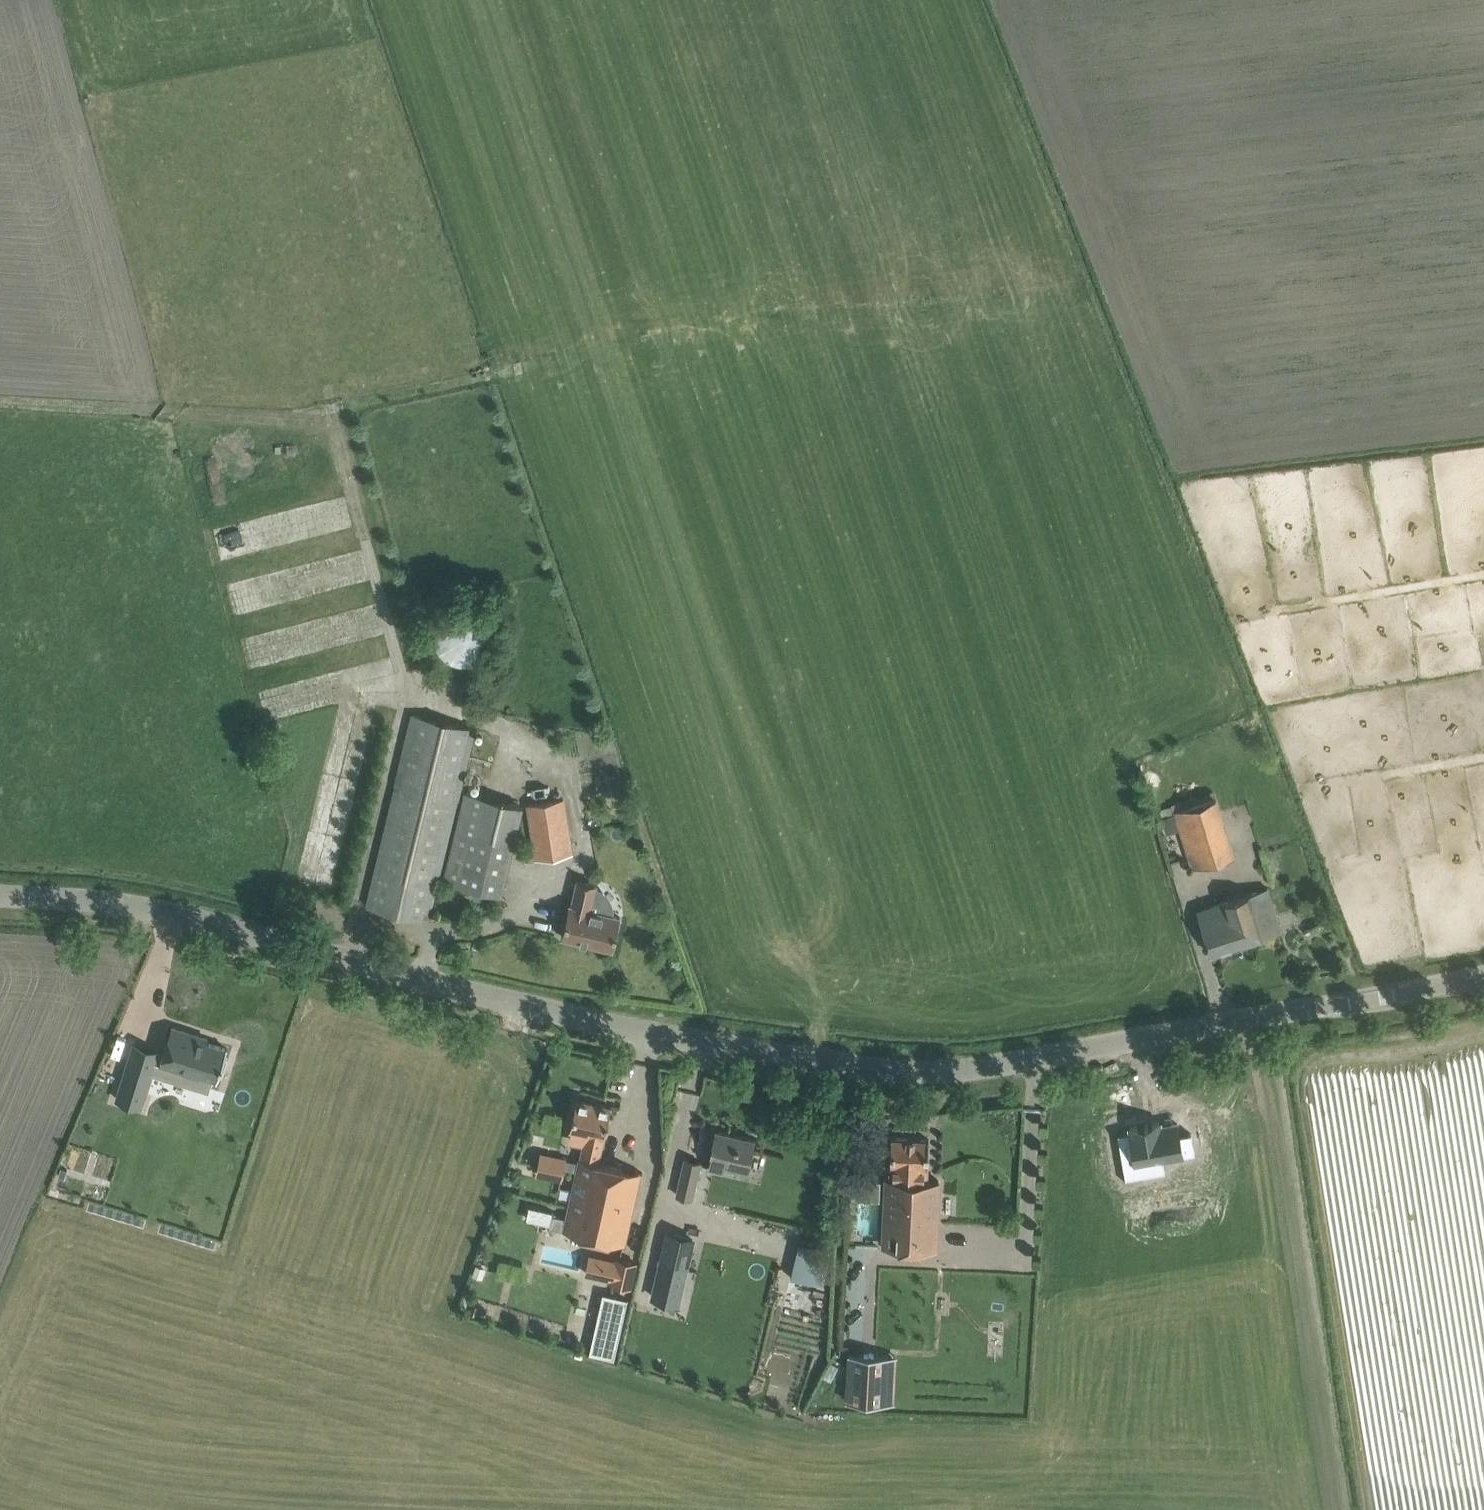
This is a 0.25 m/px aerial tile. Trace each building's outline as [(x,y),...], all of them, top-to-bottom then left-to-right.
[(433,626),(433,632),(433,637),(435,643),(437,648),(440,652),(444,656),(449,659),(454,662),(459,663),(465,664),(471,663),(476,662),(481,659),(486,656),(490,652),(493,648),(495,643),(497,637),(497,632),(497,626),(495,621),(493,616),(490,611),(486,607),(481,604),(476,602),(471,600),(465,600),(459,600),(454,602),(449,604),(444,607),(440,611),(437,616),(435,621),(433,626)] [(372,886),(367,905),(428,920),(457,798),(458,798),(474,728),(412,713),(396,783),(372,886)] [(466,792),(450,859),(445,879),(473,886),(471,896),(482,899),(485,888),(501,892),(522,805),(466,792)] [(564,798),(530,803),(538,858),(572,853),(564,798)] [(1175,812),(1194,868),(1235,855),(1216,798),(1175,812)] [(598,895),(594,893),(596,883),(579,879),(572,905),(570,904),(562,936),(613,948),(620,916),(605,912),(606,907),(605,903),(602,898),(598,895)] [(1282,931),(1275,912),(1267,886),(1197,909),(1211,954),(1282,931)] [(135,1043),(118,1098),(141,1105),(152,1070),(207,1087),(210,1075),(218,1077),(221,1069),(224,1070),(228,1057),(225,1056),(228,1047),(204,1040),(204,1037),(198,1035),(199,1034),(173,1027),(162,1062),(155,1060),(158,1050),(135,1043)] [(605,1135),(611,1106),(577,1098),(571,1125),(592,1130),(586,1159),(597,1162),(604,1135),(605,1135)] [(1131,1130),(1118,1133),(1126,1177),(1166,1170),(1163,1157),(1195,1151),(1192,1132),(1180,1134),(1178,1122),(1161,1125),(1160,1121),(1131,1126),(1131,1130)] [(716,1130),(712,1149),(708,1166),(721,1169),(723,1162),(748,1167),(755,1138),(716,1130)] [(892,1137),(890,1177),(928,1179),(929,1138),(892,1137)] [(540,1150),(535,1174),(545,1176),(548,1164),(564,1168),(566,1156),(540,1150)] [(701,1159),(686,1156),(678,1193),(693,1196),(701,1159)] [(625,1242),(641,1171),(597,1162),(586,1159),(584,1159),(568,1229),(625,1242)] [(888,1177),(885,1246),(936,1248),(937,1212),(938,1199),(939,1179),(928,1179),(890,1177),(888,1177)] [(668,1233),(652,1297),(679,1303),(694,1239),(668,1233)] [(617,1258),(611,1281),(631,1285),(636,1262),(617,1258)] [(629,1301),(606,1296),(593,1356),(616,1361),(629,1301)] [(849,1354),(847,1402),(887,1404),(889,1356),(849,1354)]
